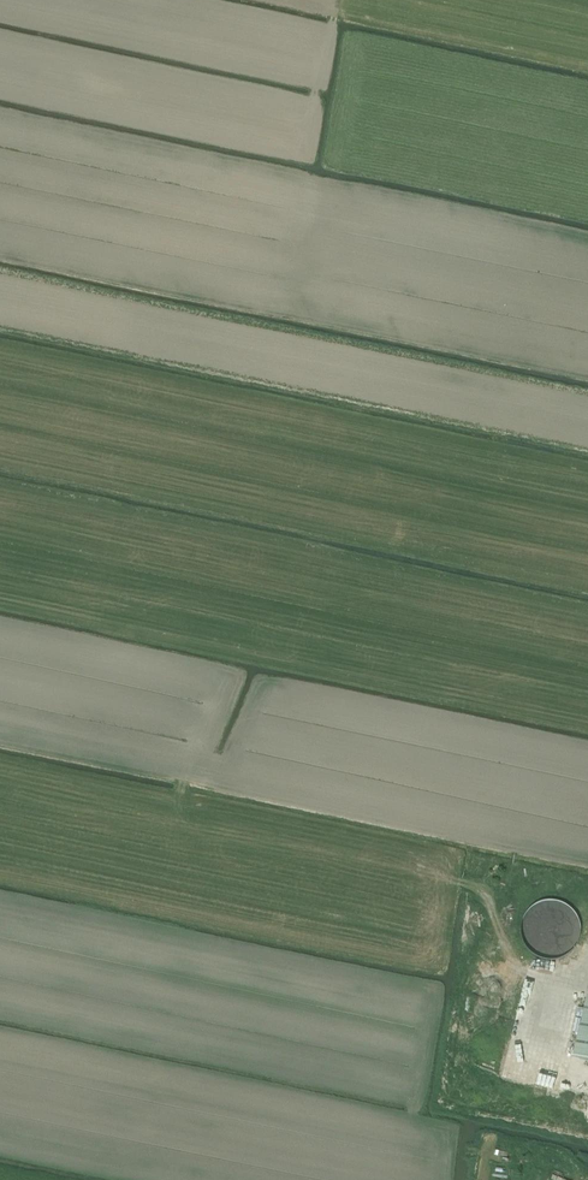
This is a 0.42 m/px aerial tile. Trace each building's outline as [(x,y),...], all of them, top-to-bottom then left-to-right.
[(556,956),(555,953),(584,942),(567,895),(526,910),(544,960),(556,956)] [(587,991),(574,1053),(587,1056),(587,991)]
